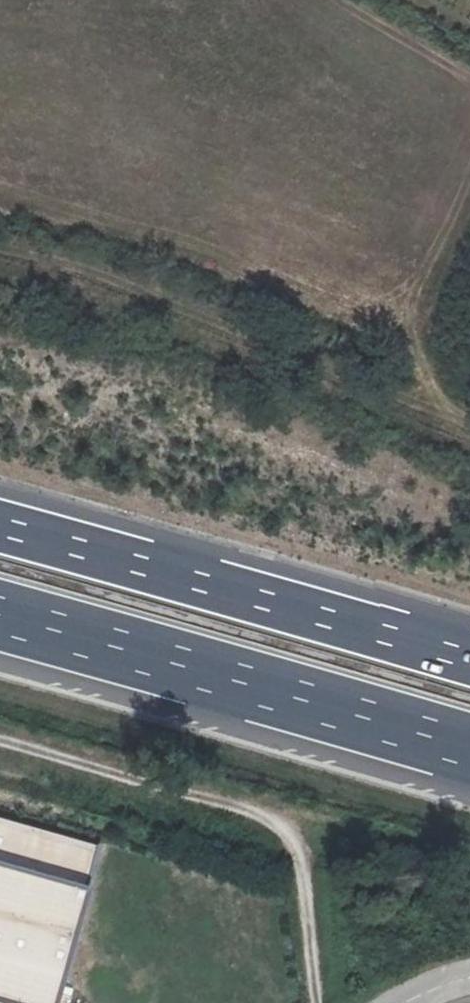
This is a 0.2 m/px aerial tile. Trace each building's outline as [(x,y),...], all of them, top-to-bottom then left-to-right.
[(98,850),(0,822),(0,1002),(55,1002),(98,850)]
